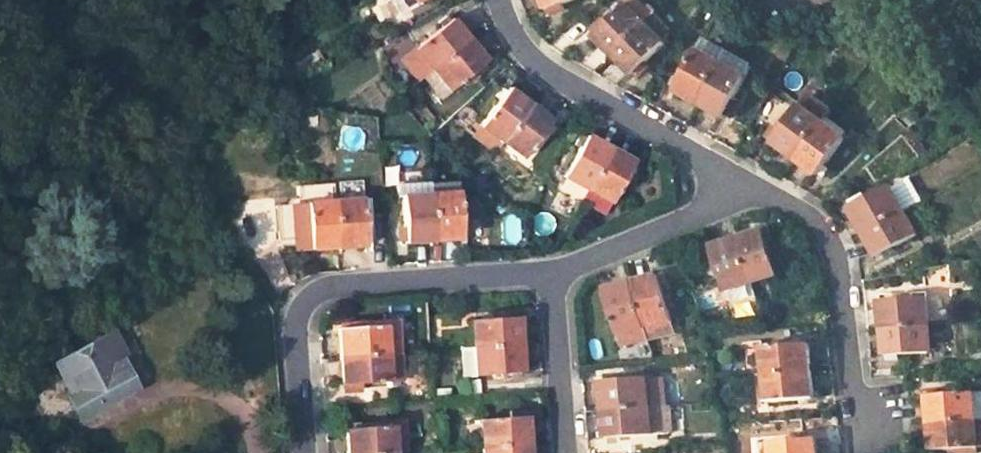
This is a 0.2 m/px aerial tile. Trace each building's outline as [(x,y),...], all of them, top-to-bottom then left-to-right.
[(396,14),(418,0),(386,0),(396,14)] [(542,14),(576,0),(537,0),(542,14)] [(590,40),(610,59),(649,19),(629,0),(590,40)] [(431,71),(467,40),(448,18),(399,60),(417,82),(431,71)] [(661,47),(658,43),(666,36),(649,19),(610,59),(630,79),(661,47)] [(467,40),(431,71),(448,92),(485,61),(467,40)] [(695,53),(676,92),(700,104),(728,52),(706,40),(699,54),(695,53)] [(753,65),(728,52),(700,104),(725,117),(753,65)] [(504,91),(478,128),(500,144),(525,108),(504,91)] [(807,96),(772,145),(794,161),(822,124),(831,113),(807,96)] [(525,108),(500,144),(522,160),(549,123),(525,108)] [(843,141),(822,124),(794,161),(816,177),(843,141)] [(558,190),(580,202),(607,149),(583,136),(561,176),(564,179),(558,190)] [(632,162),(607,149),(580,202),(605,214),(632,162)] [(853,206),(866,230),(906,208),(925,198),(912,174),(853,206)] [(429,194),(432,244),(460,242),(456,192),(429,194)] [(432,244),(429,194),(402,196),(406,246),(432,244)] [(332,201),(336,251),(364,249),(360,199),(332,201)] [(336,251),(332,201),(306,203),(310,253),(336,251)] [(310,253),(306,203),(288,205),(292,255),(310,253)] [(919,232),(906,208),(866,230),(879,254),(919,232)] [(766,233),(739,240),(751,284),(777,277),(766,233)] [(739,240),(713,248),(724,291),(751,284),(739,240)] [(673,334),(658,278),(632,285),(646,341),(673,334)] [(619,347),(646,341),(632,285),(604,292),(619,347)] [(927,297),(882,300),(884,328),(929,325),(927,297)] [(520,344),(518,317),(468,320),(470,347),(520,344)] [(931,352),(929,325),(884,328),(886,355),(931,352)] [(386,354),(384,327),(335,330),(336,357),(386,354)] [(112,345),(124,368),(131,364),(116,335),(55,368),(70,396),(76,393),(64,371),(112,345)] [(521,371),(520,344),(470,347),(471,374),(521,371)] [(134,387),(124,368),(112,345),(64,371),(76,393),(70,396),(81,416),(134,387)] [(767,378),(812,375),(809,348),(765,350),(767,378)] [(387,381),(386,354),(336,357),(338,384),(387,381)] [(767,378),(769,407),(814,403),(812,375),(767,378)] [(651,408),(649,381),(600,384),(601,411),(651,408)] [(971,395),(927,398),(929,425),(973,422),(971,395)] [(652,435),(651,408),(601,411),(603,438),(652,435)] [(478,422),(480,450),(524,447),(523,420),(478,422)] [(929,425),(931,452),(937,452),(975,450),(973,422),(929,425)] [(388,430),(343,433),(345,452),(390,452),(388,430)] [(819,439),(770,442),(770,452),(820,452),(819,439)]
